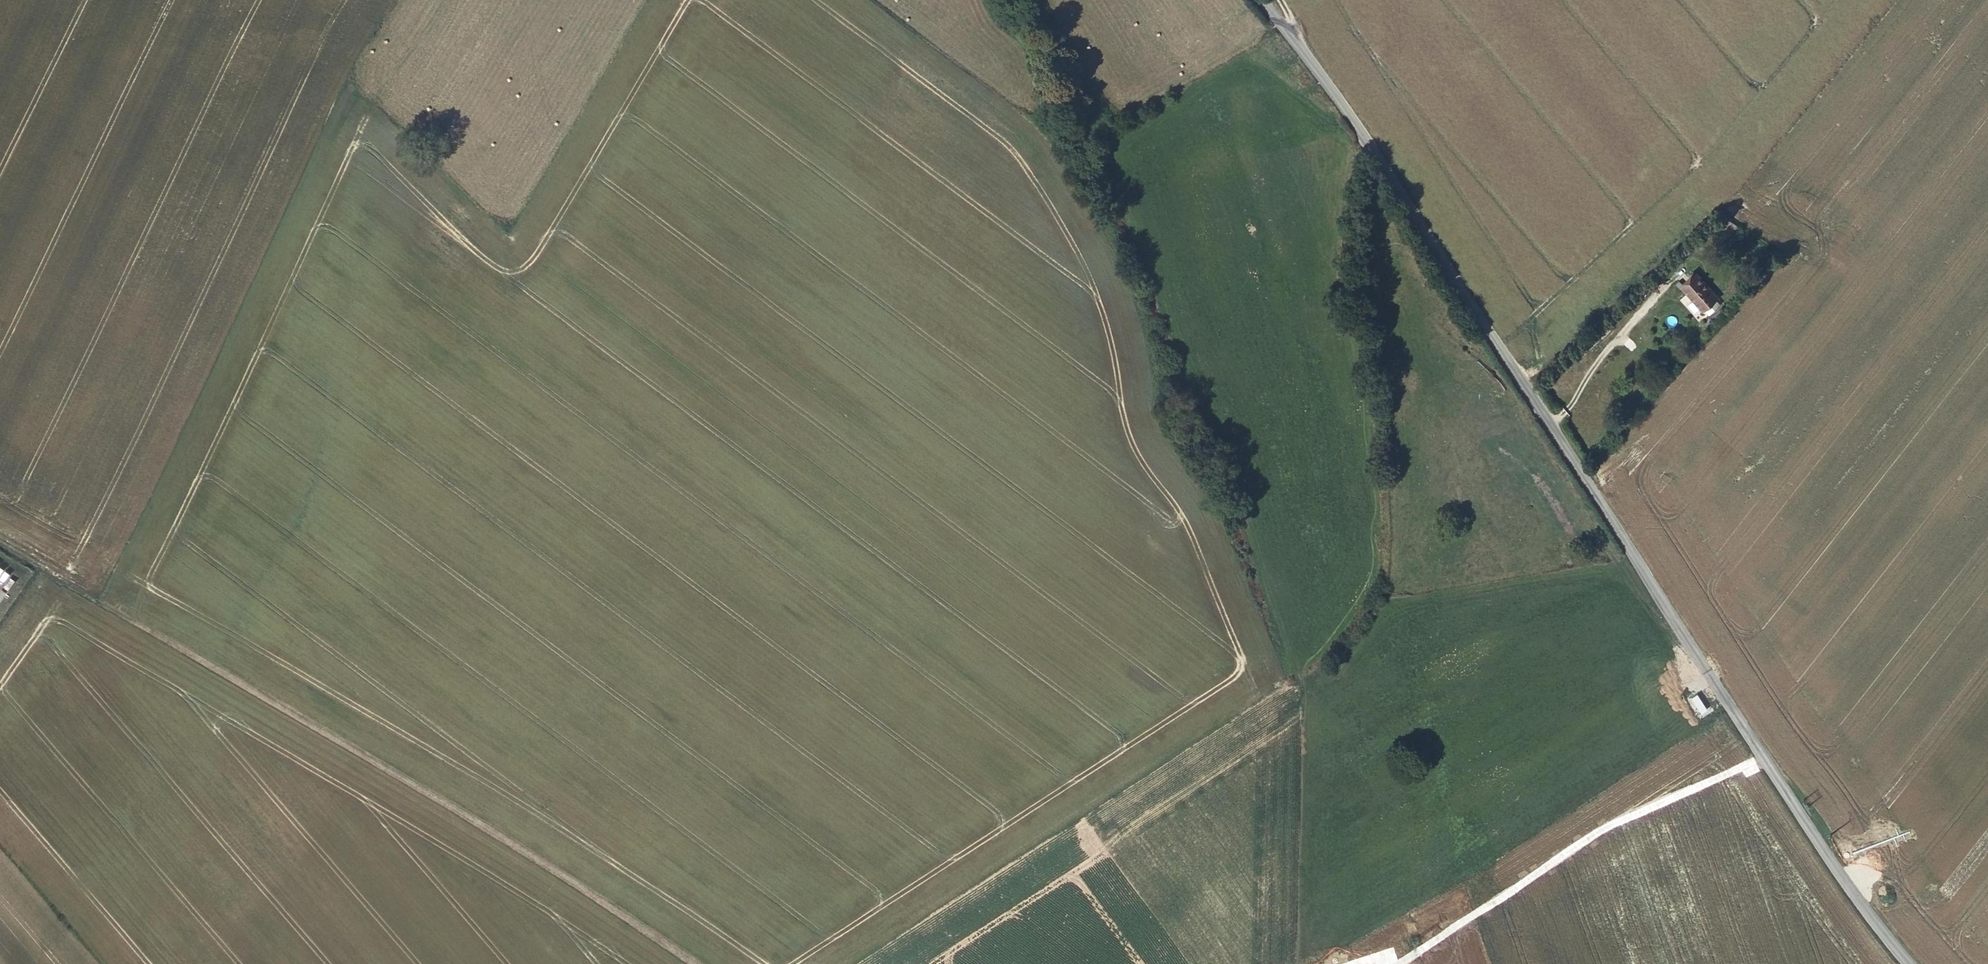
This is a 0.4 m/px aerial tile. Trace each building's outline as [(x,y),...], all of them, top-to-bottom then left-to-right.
[(1684,289),(1700,306),(1715,293),(1696,270),(1688,277),(1692,281),(1684,289)] [(1688,277),(1679,284),(1684,289),(1692,281),(1688,277)] [(1302,516),(1312,511),(1309,501),(1298,506),(1302,516)]
